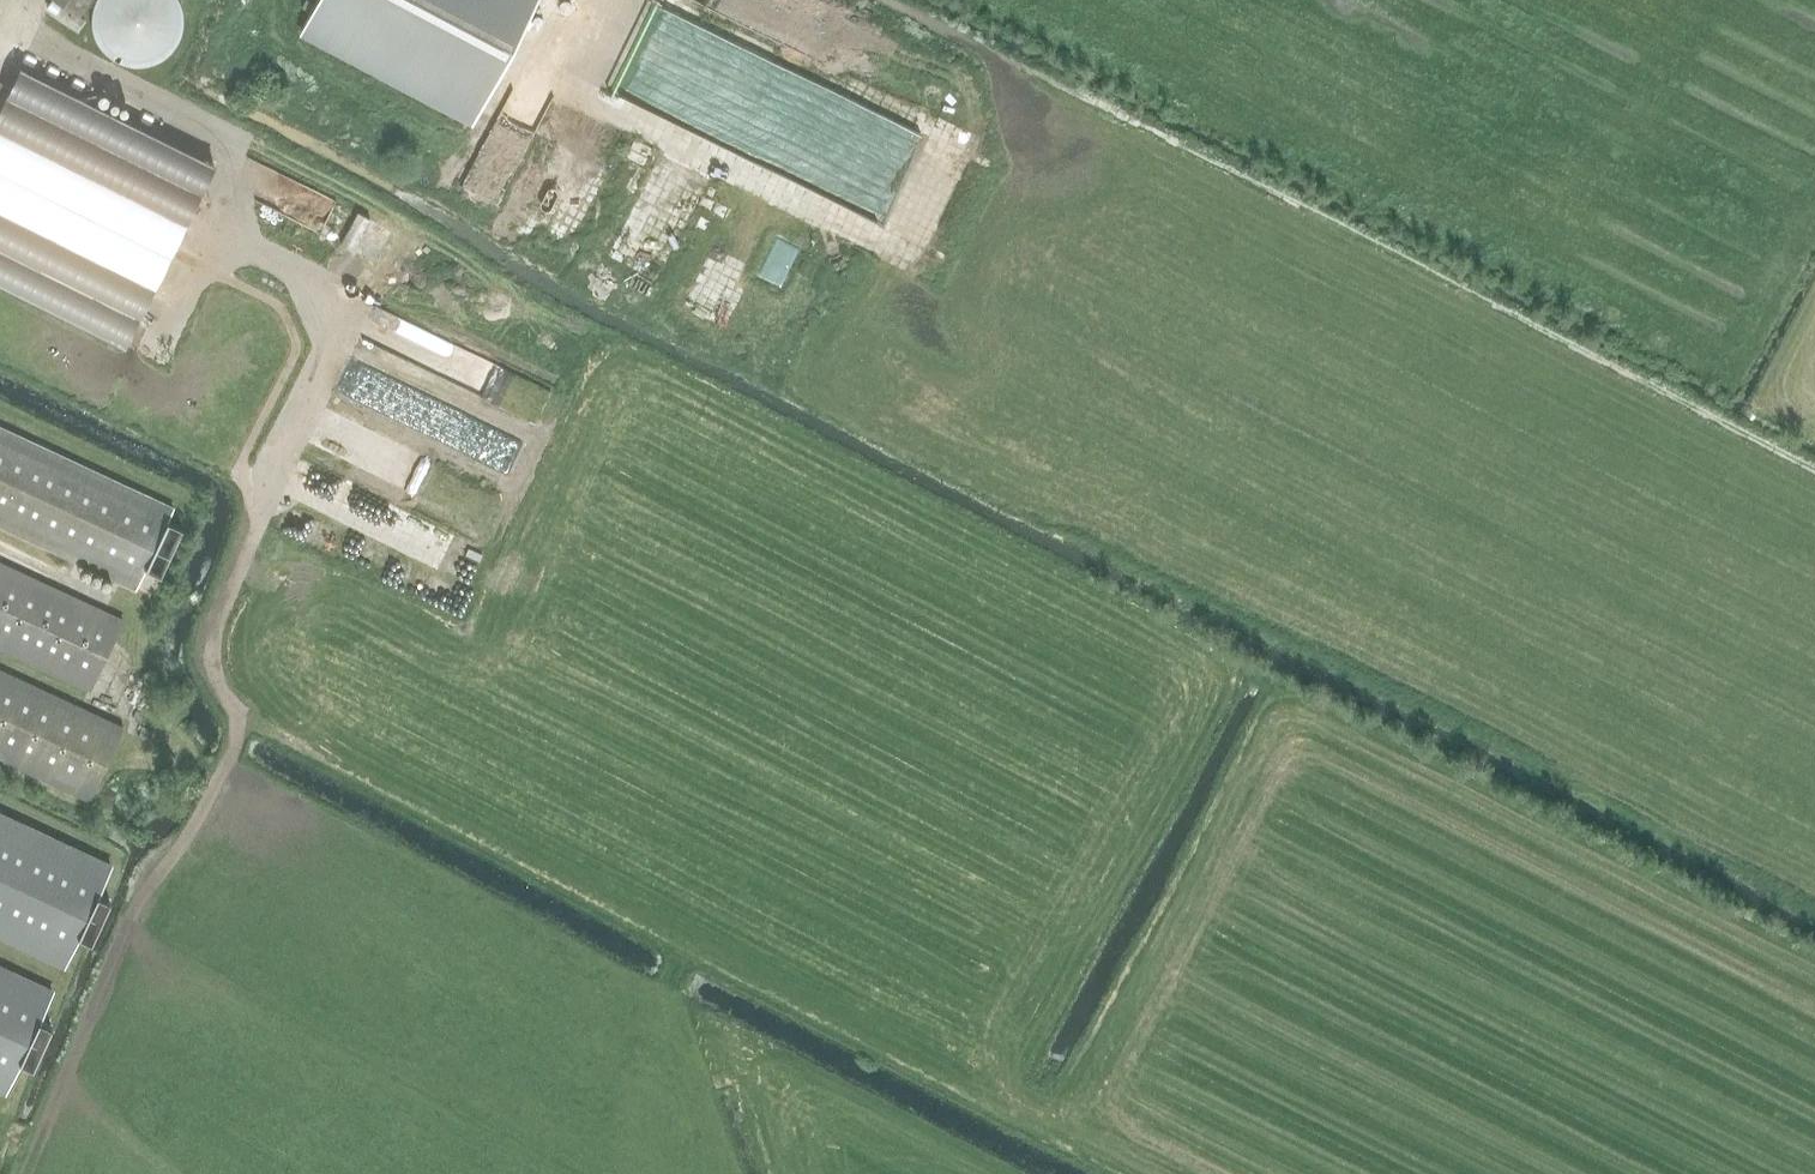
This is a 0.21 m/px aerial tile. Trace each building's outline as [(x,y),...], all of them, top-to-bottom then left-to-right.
[(77,13),(86,0),(57,0),(77,13)] [(141,65),(150,62),(158,58),(164,53),(170,46),(175,38),(177,31),(178,22),(178,14),(176,5),(173,0),(95,0),(93,4),(91,13),(90,20),(90,28),(93,37),(96,44),(102,51),(109,57),(117,62),(126,64),(133,65),(141,65)] [(300,27),(472,117),(533,0),(314,0),(300,27)] [(123,344),(213,164),(20,68),(9,89),(0,84),(0,283),(123,344)] [(296,190),(283,184),(276,200),(324,221),(334,199),(299,183),(296,190)] [(525,225),(565,239),(578,201),(577,200),(579,194),(568,190),(564,202),(537,192),(525,225)] [(480,390),(493,363),(419,328),(416,333),(404,328),(394,349),(480,390)] [(136,589),(145,568),(161,576),(182,529),(167,522),(173,509),(0,428),(0,525),(136,589)] [(0,562),(0,648),(86,689),(119,619),(0,562)] [(0,671),(0,759),(86,801),(121,729),(0,671)] [(111,866),(0,815),(0,936),(64,966),(111,866)] [(6,1091),(52,992),(0,968),(0,1089),(6,1091)]
